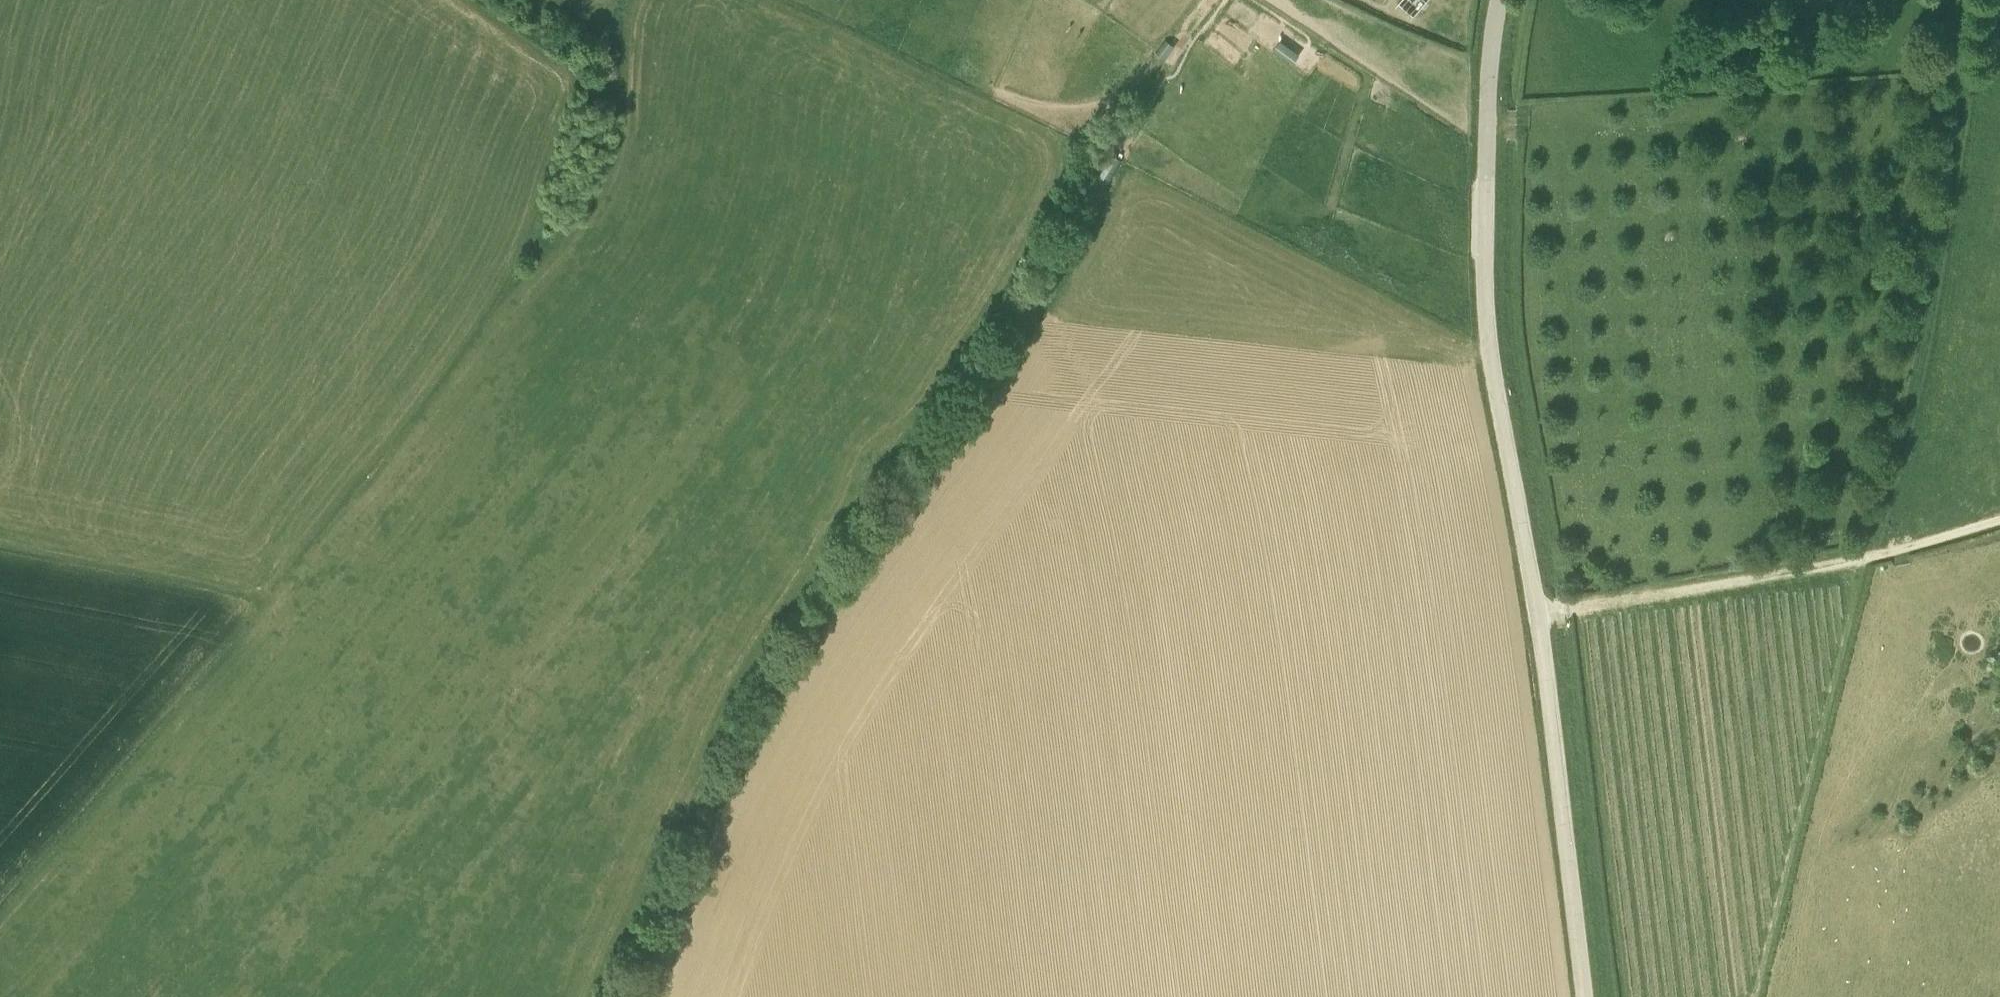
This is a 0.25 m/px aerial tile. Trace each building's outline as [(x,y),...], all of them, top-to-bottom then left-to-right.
[(1427,0),(1399,0),(1398,2),(1405,10),(1406,9),(1414,16),(1427,0)] [(1298,57),(1279,44),(1274,51),(1292,64),(1298,57)]
